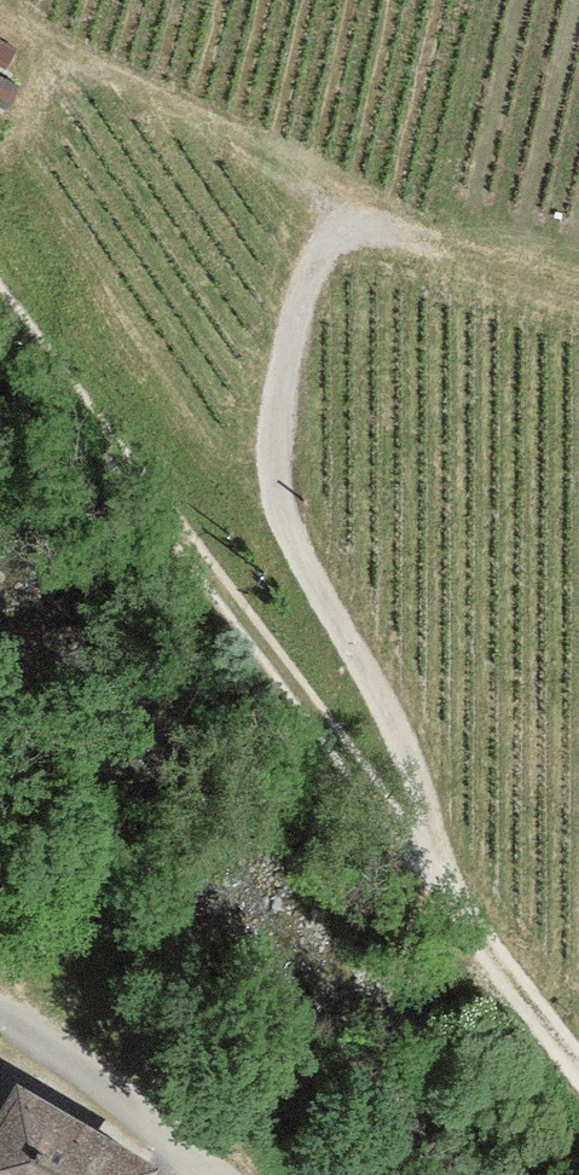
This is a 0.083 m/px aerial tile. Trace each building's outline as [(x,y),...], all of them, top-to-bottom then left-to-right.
[(0,1080),(0,1174),(112,1174),(126,1150),(0,1080)]
